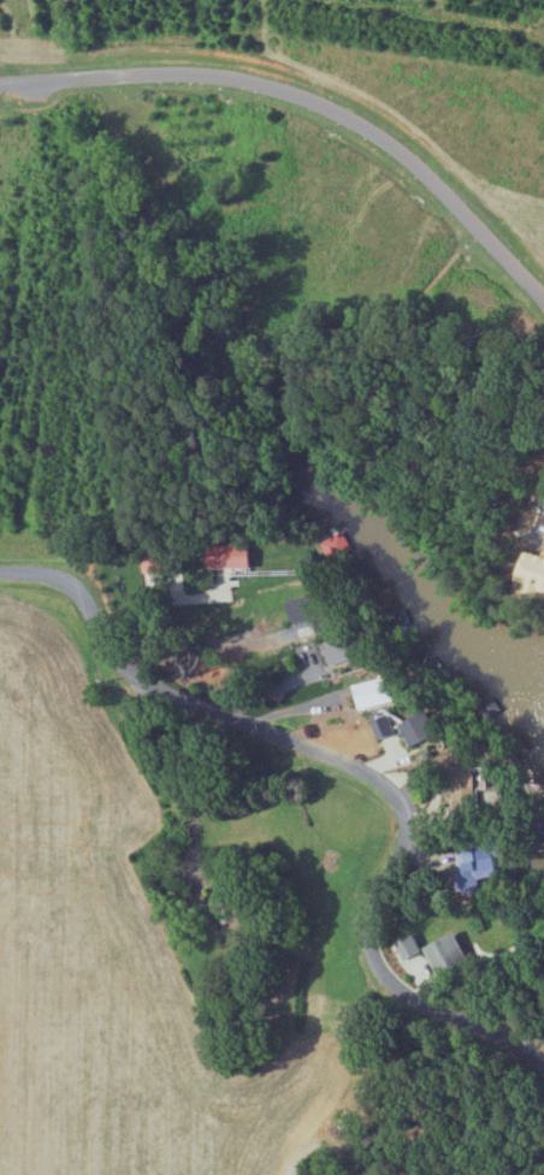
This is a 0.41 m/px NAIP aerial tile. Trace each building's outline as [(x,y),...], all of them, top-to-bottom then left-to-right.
[(320,540),(332,565),(355,554),(343,529),(320,540)] [(250,545),(207,547),(208,569),(251,567),(250,545)] [(322,646),(329,666),(357,657),(350,636),(322,646)] [(359,710),(394,700),(388,676),(352,686),(359,710)] [(376,740),(399,734),(395,718),(399,717),(395,701),(385,704),(386,710),(370,715),(376,740)] [(439,733),(429,711),(399,726),(409,747),(439,733)] [(453,812),(500,811),(500,788),(487,788),(486,768),(452,770),(453,812)] [(479,885),(479,876),(496,875),(495,850),(457,851),(458,885),(479,885)] [(437,975),(469,959),(455,930),(423,946),(437,975)] [(394,940),(402,959),(420,951),(412,933),(394,940)]
